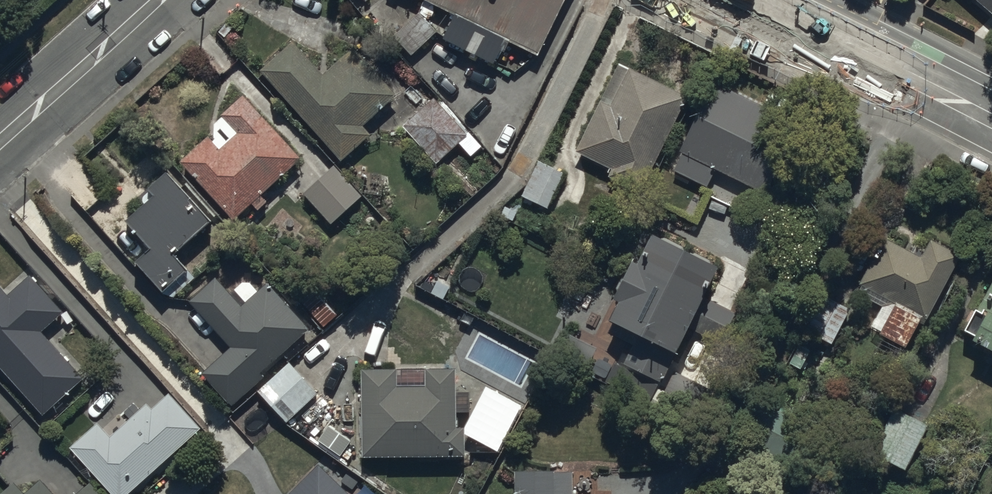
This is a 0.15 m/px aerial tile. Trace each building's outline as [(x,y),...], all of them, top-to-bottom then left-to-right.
[(534,53),(561,0),(427,0),(534,53)] [(991,18),(991,0),(972,0),(991,18)] [(395,38),(412,57),(437,34),(428,24),(434,18),(426,10),(395,38)] [(292,44),(260,72),(341,163),(371,137),(363,129),(397,98),(354,50),(323,78),(292,44)] [(622,65),(576,155),(610,172),(608,177),(640,194),(689,99),(622,65)] [(707,189),(716,171),(768,196),(788,155),(762,143),(776,114),(713,84),(680,154),(682,155),(674,173),(707,189)] [(207,138),(180,163),(234,222),(253,205),(259,212),(268,204),(262,198),(302,162),(244,97),(221,118),(223,120),(215,127),(222,135),(212,144),(207,138)] [(436,98),(402,129),(437,167),(459,146),(471,159),(482,149),(436,98)] [(530,201),(519,226),(558,245),(570,221),(547,210),(563,176),(537,163),(521,197),(530,201)] [(337,167),(303,195),(330,228),(364,200),(337,167)] [(151,252),(135,265),(162,296),(189,274),(175,257),(213,226),(170,174),(148,192),(155,200),(127,224),(151,252)] [(635,347),(626,365),(664,384),(692,330),(722,345),(737,316),(707,301),(722,273),(711,268),(714,264),(663,238),(661,243),(654,239),(638,269),(634,267),(616,303),(621,306),(607,333),(635,347)] [(877,333),(906,350),(920,324),(925,327),(964,259),(932,241),(921,260),(885,240),(858,286),(893,306),(877,333)] [(44,418),(84,381),(41,335),(63,315),(30,278),(8,298),(0,290),(0,370),(44,418)] [(215,279),(188,303),(231,350),(201,377),(230,409),(264,379),(262,376),(311,332),(268,284),(258,294),(246,280),(230,295),(215,279)] [(978,313),(974,311),(962,333),(977,341),(976,344),(991,354),(991,288),(978,313)] [(316,292),(302,305),(323,330),(338,317),(316,292)] [(338,417),(290,365),(289,364),(258,393),(287,425),(297,415),(317,437),(338,417)] [(363,404),(364,460),(466,460),(466,430),(457,430),(457,372),(362,372),(362,381),(359,381),(359,404),(363,404)] [(675,374),(658,408),(695,427),(712,393),(675,374)] [(110,493),(132,493),(201,431),(169,395),(153,410),(148,405),(110,438),(97,425),(70,450),(110,493)] [(871,457),(905,474),(929,428),(895,410),(871,457)] [(573,474),(515,474),(515,493),(573,493),(573,474)] [(40,483),(28,493),(51,493),(40,483)] [(89,484),(78,493),(98,493),(89,484)] [(13,486),(4,493),(21,493),(13,486)]
